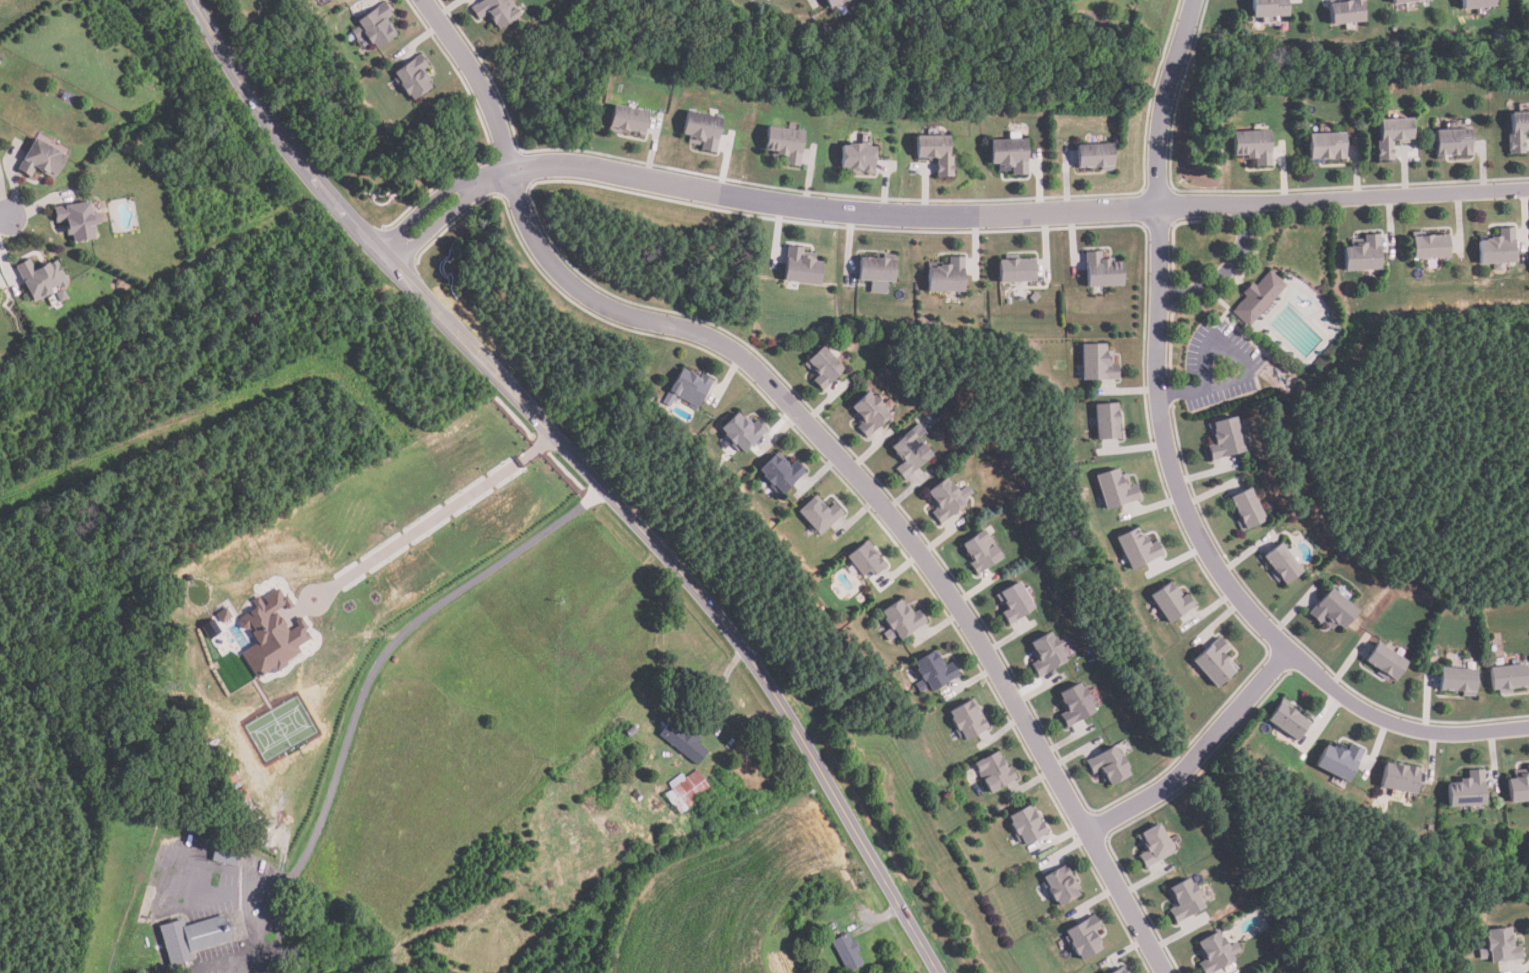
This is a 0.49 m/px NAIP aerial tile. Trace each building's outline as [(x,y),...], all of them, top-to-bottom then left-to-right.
[(470,9),(483,0),(512,0),(521,14),(498,30),(487,15),(478,21),(470,9)] [(829,8),(824,0),(843,0),(829,8)] [(1251,18),(1250,0),(1287,0),(1288,16),(1251,18)] [(1349,1),(1349,0),(1364,0),(1365,23),(1331,24),(1330,2),(1349,1)] [(1464,11),(1463,0),(1497,0),(1498,8),(1464,11)] [(384,2),(394,14),(388,19),(397,32),(373,51),(362,36),(357,40),(351,33),(359,27),(356,23),(384,2)] [(432,86),(413,100),(393,73),(420,53),(429,67),(422,72),(432,86)] [(648,112),(643,135),(621,130),(620,134),(610,132),(611,127),(609,127),(614,105),(648,112)] [(723,118),(716,153),(700,150),(701,145),(688,143),(690,136),(683,135),(688,112),(723,118)] [(1509,113),(1528,112),(1528,135),(1526,135),(1526,155),(1510,155),(1509,113)] [(1412,118),(1414,140),(1395,141),(1396,160),(1379,161),(1377,120),(1412,118)] [(804,132),(799,167),(783,165),(784,157),(771,155),(772,151),(765,150),(768,127),(804,132)] [(1471,129),(1473,156),(1437,158),(1435,131),(1471,129)] [(1271,166),(1256,167),(1256,160),(1246,160),(1246,156),(1233,156),(1232,132),(1269,130),(1271,166)] [(1346,160),(1310,161),(1309,135),(1345,134),(1346,160)] [(953,177),(937,177),(937,159),(932,159),(932,161),(917,161),(917,136),(949,136),(949,157),(953,157),(953,177)] [(30,177),(16,170),(34,138),(60,152),(59,154),(65,157),(53,180),(34,169),(30,177)] [(1029,175),(1012,176),(1012,171),(999,172),(998,165),(992,165),(991,141),(1027,139),(1029,175)] [(131,147),(124,153),(120,148),(127,141),(131,147)] [(875,148),(873,173),(847,172),(848,169),(841,169),(842,146),(849,147),(850,144),(863,145),(863,147),(875,148)] [(1113,145),(1114,171),(1102,171),(1102,168),(1079,169),(1078,146),(1113,145)] [(53,207),(89,202),(90,213),(98,212),(100,224),(92,225),(93,231),(92,232),(93,240),(72,243),(71,234),(65,235),(63,221),(55,222),(53,207)] [(1519,264),(1483,265),(1482,241),(1493,240),(1493,237),(1503,237),(1503,228),(1518,228),(1519,264)] [(1381,270),(1344,272),(1343,247),(1351,247),(1351,244),(1365,243),(1365,235),(1380,234),(1381,270)] [(1448,235),(1450,258),(1414,260),(1412,237),(1448,235)] [(819,286),(783,281),(788,247),(804,249),(803,257),(816,259),(815,263),(822,264),(819,286)] [(1124,287),(1089,289),(1087,252),(1101,251),(1102,260),(1110,260),(1111,263),(1123,263),(1124,287)] [(895,283),(888,283),(887,294),(871,293),(872,282),(859,281),(861,259),(883,260),(883,254),(896,255),(895,283)] [(965,293),(929,292),(929,270),(937,270),(937,268),(942,268),(942,265),(949,265),(949,257),(965,257),(965,293)] [(55,261),(68,284),(57,291),(55,287),(48,290),(51,294),(34,303),(14,267),(28,259),(35,272),(55,261)] [(1037,282),(1001,284),(1000,261),(1036,260),(1037,282)] [(1248,327),(1232,311),(1246,296),(1242,293),(1251,283),(1255,286),(1270,271),(1286,286),(1248,327)] [(67,299),(60,303),(56,293),(63,290),(67,299)] [(1118,378),(1083,378),(1083,342),(1106,341),(1106,350),(1113,350),(1113,362),(1118,362),(1118,378)] [(823,343),(845,367),(821,388),(812,378),(817,375),(804,361),(823,343)] [(668,391),(681,369),(698,379),(701,374),(713,380),(698,408),(668,391)] [(891,415),(866,438),(857,428),(862,423),(854,415),(857,412),(851,405),(868,389),(891,415)] [(1095,402),(1118,400),(1121,436),(1098,438),(1095,402)] [(757,420),(768,431),(745,454),(720,428),(737,411),(751,426),(757,420)] [(1235,414),(1246,448),(1212,460),(1207,444),(1215,442),(1208,423),(1235,414)] [(905,479),(896,468),(904,461),(891,445),(919,421),(926,430),(919,436),(934,455),(905,479)] [(806,470),(783,494),(758,470),(774,453),(788,466),(795,459),(806,470)] [(1139,498),(1106,509),(1095,475),(1118,467),(1121,478),(1124,477),(1128,487),(1135,485),(1139,498)] [(967,503),(940,524),(932,513),(937,509),(930,500),(933,497),(928,491),(946,476),(950,481),(952,479),(960,489),(967,484),(973,492),(964,499),(967,503)] [(1251,486),(1267,518),(1242,531),(1236,519),(1240,518),(1229,497),(1251,486)] [(843,511),(820,534),(798,510),(813,496),(820,504),(822,501),(828,507),(834,501),(843,511)] [(1163,554),(1132,569),(1116,536),(1137,526),(1142,537),(1146,536),(1150,544),(1157,541),(1163,554)] [(1004,557),(978,574),(970,563),(974,560),(962,542),(984,527),(1004,557)] [(1283,540),(1305,569),(1286,583),(1282,578),(1277,581),(1269,570),(1273,567),(1264,555),(1283,540)] [(865,541),(886,566),(874,575),(869,570),(864,575),(848,555),(865,541)] [(1008,622),(1002,610),(1007,607),(997,590),(1020,578),(1035,607),(1008,622)] [(1195,605),(1169,623),(1149,595),(1170,581),(1175,588),(1178,586),(1184,595),(1186,593),(1195,605)] [(1334,586),(1359,609),(1343,627),(1338,623),(1332,629),(1323,620),(1320,623),(1310,613),(1334,586)] [(241,653),(258,642),(248,627),(247,629),(242,628),(238,623),(239,617),(255,607),(251,600),(258,596),(264,606),(268,603),(265,597),(278,589),(283,596),(286,595),(292,605),(288,607),(285,603),(275,609),(279,615),(280,615),(285,623),(283,624),(288,631),(298,625),(294,619),(301,615),(309,627),(306,629),(311,637),(298,646),(301,651),(286,661),(288,664),(271,674),(269,671),(257,679),(241,653)] [(928,621),(900,639),(898,635),(889,640),(884,633),(892,628),(882,611),(902,598),(906,604),(909,602),(915,612),(921,609),(928,621)] [(231,616),(222,622),(216,613),(225,607),(231,616)] [(1039,677),(1032,664),(1038,660),(1028,642),(1050,630),(1067,661),(1039,677)] [(1238,669),(1217,687),(1193,659),(1219,636),(1230,648),(1225,653),(1238,669)] [(1409,661),(1396,679),(1391,676),(1388,680),(1377,672),(1380,668),(1367,660),(1380,641),(1409,661)] [(960,673),(932,690),(929,686),(920,691),(915,683),(922,679),(916,670),(920,667),(916,660),(936,649),(945,664),(952,660),(960,673)] [(1492,666),(1528,663),(1528,685),(1513,686),(1514,692),(1501,693),(1501,688),(1494,688),(1492,666)] [(1477,667),(1476,695),(1464,695),(1464,690),(1441,689),(1442,665),(1477,667)] [(1067,727),(1060,714),(1067,710),(1057,693),(1080,681),(1096,711),(1067,727)] [(989,727),(967,741),(960,729),(958,731),(951,720),(954,718),(950,711),(971,698),(989,727)] [(1300,741),(1269,719),(1282,700),(1313,722),(1300,741)] [(697,764),(658,734),(670,719),(682,729),(686,724),(701,736),(697,741),(708,750),(697,764)] [(638,731),(630,737),(625,731),(633,724),(638,731)] [(1130,772),(1109,785),(1100,769),(1093,773),(1085,760),(1113,743),(1130,772)] [(1363,751),(1348,783),(1315,767),(1325,745),(1332,748),(1332,746),(1338,749),(1339,747),(1346,750),(1350,744),(1363,751)] [(1018,778),(992,794),(983,780),(988,777),(983,769),(979,772),(974,763),(997,749),(1008,768),(1011,766),(1018,778)] [(1416,792),(1382,786),(1386,761),(1421,767),(1416,792)] [(1528,764),(1528,799),(1512,801),(1509,777),(1524,775),(1524,772),(1528,772),(1528,764)] [(679,814),(664,793),(672,788),(668,782),(682,773),(685,777),(698,768),(713,790),(679,814)] [(1486,804),(1451,806),(1449,782),(1460,781),(1460,777),(1468,777),(1468,769),(1484,768),(1486,804)] [(234,769),(240,780),(228,786),(223,775),(234,769)] [(243,787),(249,797),(237,803),(232,793),(243,787)] [(1048,832),(1025,844),(1023,840),(1019,842),(1015,834),(1017,833),(1011,822),(1013,821),(1010,815),(1029,804),(1032,809),(1034,808),(1041,822),(1042,821),(1048,832)] [(1174,852),(1144,868),(1138,856),(1145,852),(1136,835),(1158,823),(1174,852)] [(207,850),(200,848),(202,838),(209,840),(207,850)] [(236,866),(240,849),(215,843),(211,860),(236,866)] [(1066,863),(1079,886),(1076,888),(1080,895),(1061,905),(1057,899),(1055,900),(1049,890),(1047,891),(1043,883),(1047,881),(1043,876),(1066,863)] [(1205,907),(1176,924),(1168,911),(1175,906),(1166,890),(1188,877),(1205,907)] [(157,925),(182,918),(184,924),(222,914),(224,921),(230,920),(233,932),(229,933),(231,940),(191,951),(193,958),(168,965),(157,925)] [(1094,914),(1102,929),(1095,933),(1103,947),(1083,958),(1079,952),(1077,953),(1072,945),(1070,946),(1065,937),(1069,934),(1066,930),(1094,914)] [(1523,959),(1492,962),(1491,957),(1479,958),(1478,949),(1487,948),(1486,936),(1488,936),(1487,928),(1510,926),(1510,933),(1513,933),(1515,945),(1522,944),(1523,959)] [(1234,961),(1210,972),(1202,972),(1198,964),(1204,961),(1195,943),(1219,931),(1227,947),(1236,943),(1241,951),(1231,956),(1234,961)] [(848,971),(831,941),(847,932),(851,940),(853,939),(859,950),(857,951),(864,963),(848,971)] [(1123,965),(1128,972),(1110,972),(1123,965)]
